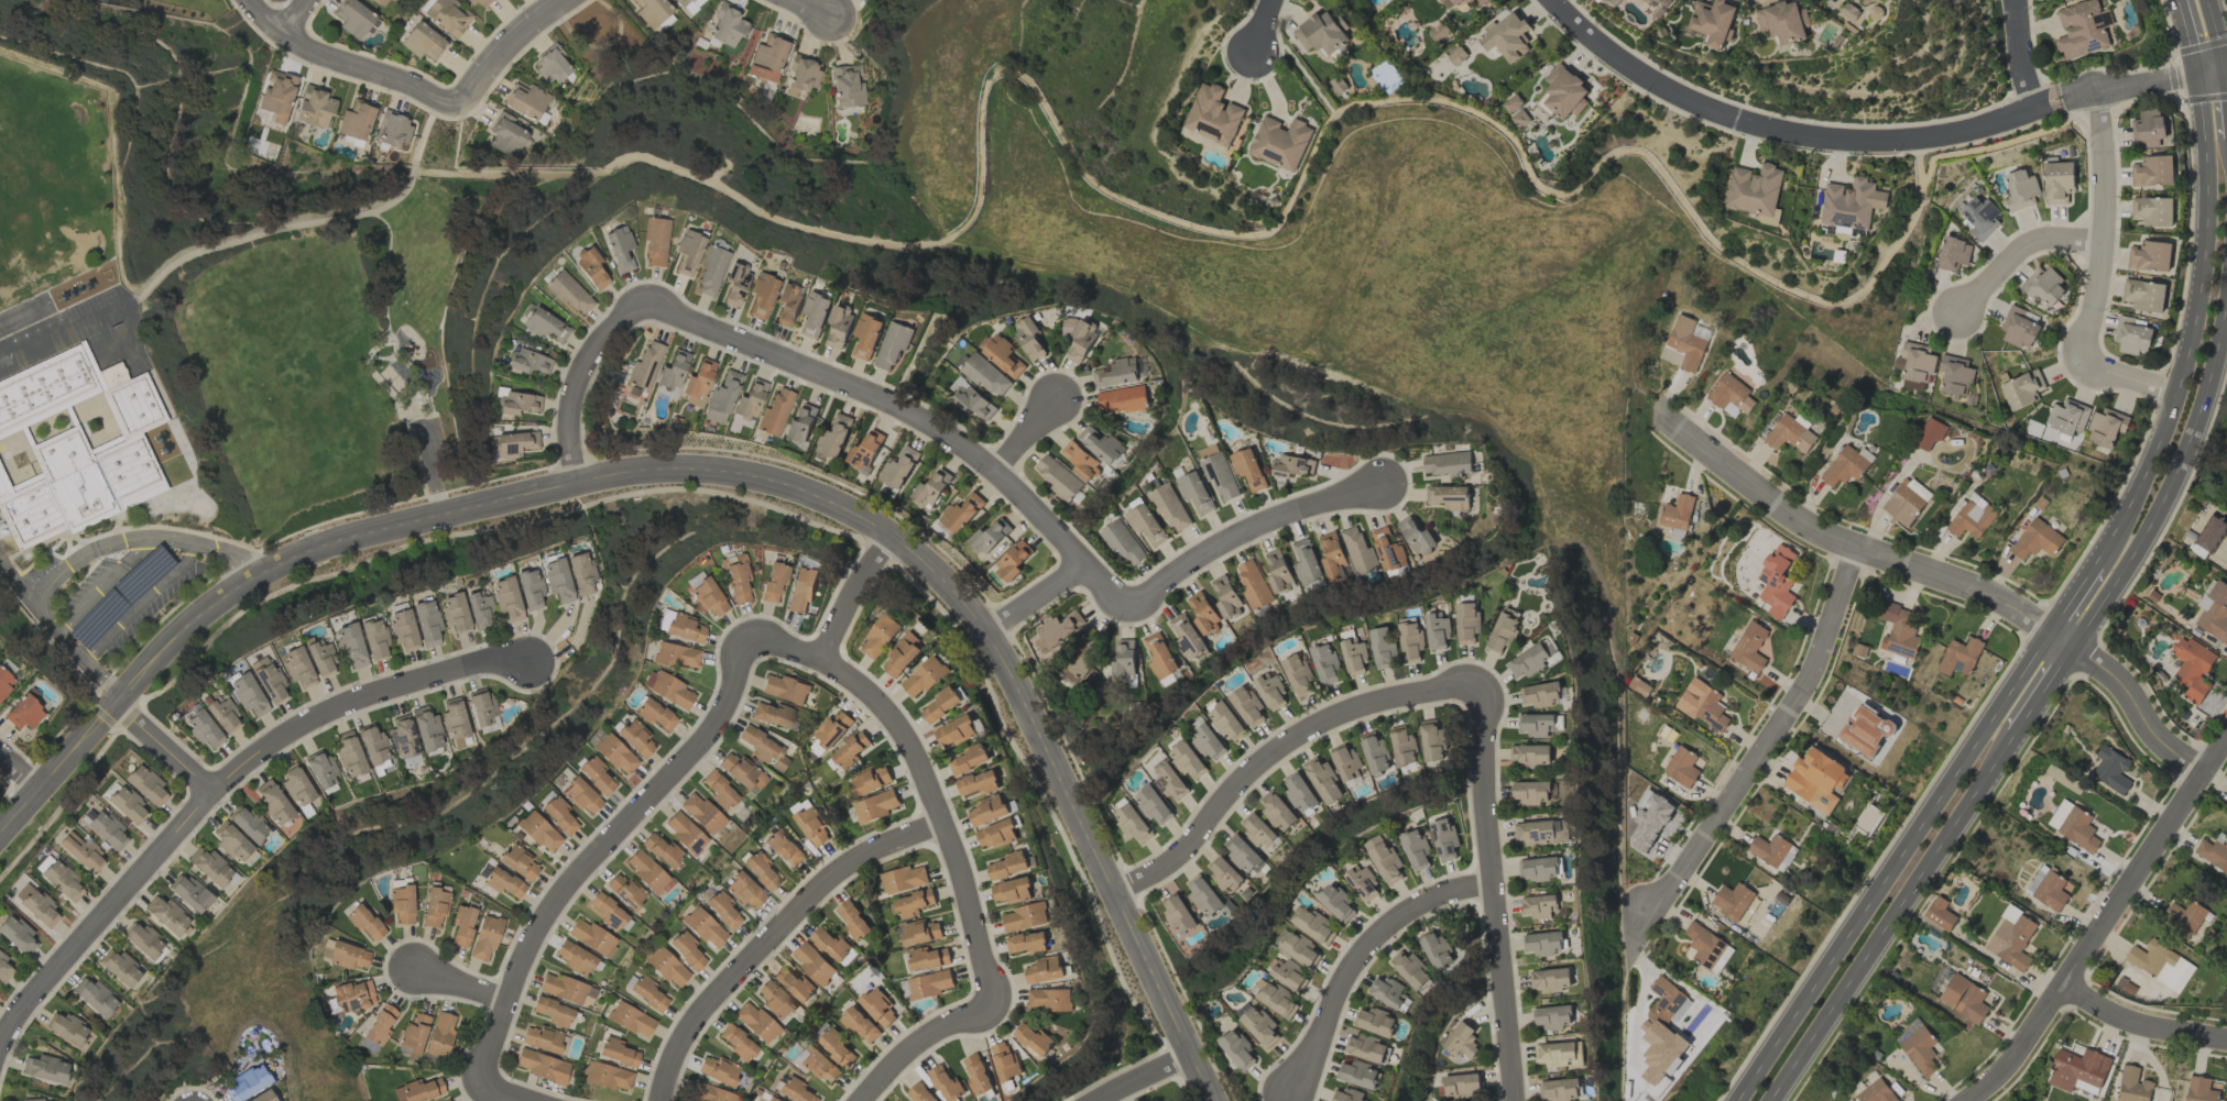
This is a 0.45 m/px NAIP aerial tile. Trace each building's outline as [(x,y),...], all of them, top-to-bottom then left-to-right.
[(343,21),(338,28),(359,41),(365,31),(372,35),(381,19),(350,0),(341,0),(332,14),(343,21)] [(382,9),(388,0),(369,0),(382,9)] [(454,0),(435,0),(423,14),(455,39),(473,17),(461,7),(462,6),(454,0)] [(651,31),(673,10),(664,0),(632,0),(640,8),(635,13),(651,31)] [(689,15),(706,0),(675,0),(689,15)] [(1725,40),(1730,41),(1733,30),(1729,29),(1736,7),(1725,4),(1726,0),(1713,0),(1712,5),(1695,0),(1687,27),(1709,34),(1706,45),(1722,50),(1725,40)] [(1803,27),(1809,25),(1805,7),(1797,9),(1795,0),(1791,0),(1754,10),(1760,32),(1769,29),(1771,37),(1777,35),(1780,46),(1806,38),(1803,27)] [(2104,26),(2112,24),(2108,8),(2099,11),(2096,0),(2087,0),(2055,9),(2061,27),(2065,26),(2068,35),(2056,38),(2062,60),(2110,46),(2104,26)] [(735,49),(746,23),(737,19),(740,11),(720,2),(713,17),(717,18),(708,37),(735,49)] [(1839,12),(1854,19),(1859,9),(1844,2),(1839,12)] [(1350,40),(1343,31),(1346,29),(1329,5),(1292,31),(1305,50),(1314,45),(1324,58),(1350,40)] [(1476,37),(1486,51),(1495,45),(1510,64),(1531,47),(1521,34),(1529,28),(1514,8),(1476,37)] [(399,44),(418,59),(422,53),(432,62),(447,44),(418,20),(399,44)] [(776,84),(788,41),(766,35),(763,46),(756,44),(746,75),(776,84)] [(553,88),(572,70),(562,59),(565,56),(555,45),(537,62),(540,65),(536,69),(553,88)] [(1446,56),(1454,66),(1467,55),(1459,45),(1446,56)] [(815,93),(821,71),(814,69),(817,62),(796,55),(784,94),(794,97),(797,87),(815,93)] [(1540,101),(1563,121),(1570,112),(1575,116),(1587,102),(1582,97),(1589,89),(1557,61),(1542,79),(1552,87),(1540,101)] [(848,73),(848,66),(831,68),(836,108),(866,105),(864,82),(857,83),(856,72),(848,73)] [(297,77),(269,70),(265,86),(263,85),(257,109),(274,113),(272,123),(285,126),(297,77)] [(1183,128),(1229,146),(1244,108),(1228,102),(1226,106),(1218,103),(1224,89),(1202,80),(1183,128)] [(503,106),(538,122),(550,95),(529,85),(527,90),(514,83),(503,106)] [(328,130),(334,100),(326,98),(327,91),(303,85),(294,122),(328,130)] [(1514,96),(1502,101),(1507,112),(1519,107),(1514,96)] [(375,107),(353,100),(349,112),(343,110),(336,133),(365,142),(375,107)] [(1529,121),(1522,109),(1509,116),(1517,129),(1529,121)] [(2159,147),(2159,138),(2163,138),(2162,109),(2139,110),(2139,118),(2132,118),(2133,148),(2159,147)] [(515,119),(499,111),(489,131),(494,134),(488,145),(515,159),(529,133),(512,125),(515,119)] [(379,126),(382,127),(378,141),(406,149),(414,121),(382,112),(379,126)] [(1312,126),(1291,118),(1288,127),(1262,116),(1247,154),(1294,172),(1312,126)] [(2141,156),(2141,163),(2130,163),(2131,185),(2173,184),(2172,155),(2141,156)] [(1784,167),(1757,161),(1755,170),(1733,166),(1724,206),(1773,217),(1784,167)] [(2072,161),(2043,162),(2045,204),(2066,204),(2066,192),(2073,192),(2072,161)] [(2003,196),(2008,212),(2035,203),(2032,196),(2039,193),(2033,174),(2027,176),(2024,168),(2002,175),(2009,194),(2003,196)] [(1868,230),(1872,207),(1886,209),(1888,192),(1875,189),(1876,180),(1853,176),(1851,189),(1841,188),(1842,184),(1825,182),(1819,223),(1868,230)] [(2002,216),(1976,192),(1957,212),(1972,225),(1967,231),(1979,241),(2002,216)] [(2172,197),(2130,197),(2130,219),(2141,219),(2141,226),(2172,226),(2172,197)] [(1761,215),(1759,222),(1777,226),(1781,209),(1775,208),(1774,217),(1761,215)] [(648,241),(645,265),(665,268),(670,220),(646,217),(644,241),(648,241)] [(629,249),(633,248),(627,226),(605,232),(616,274),(634,270),(629,249)] [(675,273),(692,278),(704,236),(682,230),(676,252),(680,253),(675,273)] [(1958,263),(1966,265),(1971,242),(1943,236),(1936,267),(1956,272),(1958,263)] [(2127,269),(2169,270),(2170,242),(2140,240),(2139,247),(2128,246),(2127,269)] [(731,253),(708,245),(699,266),(705,268),(695,292),(713,299),(731,253)] [(610,281),(597,265),(602,261),(590,246),(572,261),(597,292),(610,281)] [(738,309),(752,271),(731,263),(725,280),(730,282),(722,302),(738,309)] [(2041,263),(2019,287),(2030,298),(2035,293),(2050,307),(2068,288),(2041,263)] [(545,284),(579,319),(595,304),(561,269),(545,284)] [(755,295),(747,315),(763,321),(780,281),(758,272),(749,292),(755,295)] [(2165,283),(2123,278),(2121,300),(2132,301),(2131,308),(2162,312),(2165,283)] [(781,305),(774,323),(789,328),(803,291),(783,283),(775,302),(781,305)] [(800,312),(807,315),(800,334),(817,340),(832,299),(808,290),(800,312)] [(842,349),(854,308),(834,303),(828,323),(832,324),(826,345),(842,349)] [(1998,328),(2005,332),(2002,338),(2028,351),(2041,326),(2023,317),(2026,311),(2011,303),(1998,328)] [(561,346),(571,327),(532,307),(522,326),(561,346)] [(852,334),(858,337),(851,355),(867,361),(883,320),(861,312),(852,334)] [(2117,350),(2147,356),(2152,328),(2133,324),(2135,317),(2117,314),(2112,341),(2119,343),(2117,350)] [(1045,354),(1035,335),(1039,332),(1030,315),(1010,326),(1030,362),(1045,354)] [(1695,374),(1712,328),(1675,315),(1664,346),(1683,353),(1678,367),(1695,374)] [(1098,327),(1080,317),(1070,334),(1075,337),(1064,356),(1078,364),(1098,327)] [(873,364),(890,371),(898,349),(904,351),(913,329),(889,320),(873,364)] [(1009,353),(1014,347),(996,332),(980,352),(1014,379),(1025,366),(1009,353)] [(648,392),(664,346),(647,340),(639,363),(632,360),(621,393),(635,398),(638,389),(648,392)] [(1923,391),(1926,374),(1932,375),(1935,355),(1929,354),(1930,346),(1902,341),(1899,358),(1894,357),(1892,368),(1903,370),(1900,387),(1923,391)] [(18,551),(67,529),(69,535),(167,489),(141,432),(167,420),(144,372),(128,379),(120,361),(98,372),(84,342),(0,381),(0,439),(100,392),(120,436),(89,450),(77,425),(30,448),(41,473),(10,487),(0,465),(0,515),(18,551)] [(508,367),(524,373),(526,368),(547,376),(553,360),(515,346),(508,367)] [(1012,383),(973,348),(958,365),(997,400),(1012,383)] [(668,369),(660,367),(655,385),(665,388),(663,395),(676,398),(688,353),(674,349),(668,369)] [(1972,360),(1941,354),(1938,371),(1943,372),(1939,392),(1965,397),(1972,360)] [(1094,387),(1137,381),(1133,356),(1111,360),(1112,368),(1092,371),(1094,387)] [(692,378),(686,376),(678,398),(700,406),(716,363),(700,357),(692,378)] [(2010,412),(2038,399),(2035,392),(2045,387),(2036,367),(1998,385),(2010,412)] [(701,418),(724,426),(741,375),(726,370),(719,389),(712,387),(701,418)] [(1729,416),(1751,392),(1727,371),(1706,395),(1729,416)] [(997,409),(960,375),(949,387),(957,394),(952,399),(966,411),(970,407),(985,422),(997,409)] [(738,396),(731,414),(747,421),(748,418),(754,421),(767,384),(752,378),(744,399),(738,396)] [(1095,393),(1099,412),(1123,408),(1124,413),(1146,409),(1142,384),(1095,393)] [(795,394),(776,387),(768,409),(763,407),(754,429),(778,438),(795,394)] [(499,393),(497,414),(517,416),(517,410),(539,413),(541,397),(499,393)] [(2061,406),(2052,403),(2044,425),(2071,435),(2073,430),(2080,432),(2090,407),(2064,398),(2061,406)] [(819,409),(803,402),(794,422),(788,420),(781,438),(803,447),(819,409)] [(2093,410),(2086,429),(2091,431),(2087,440),(2110,449),(2117,430),(2123,433),(2129,417),(2103,406),(2100,413),(2093,410)] [(1804,454),(1817,436),(1806,428),(1810,423),(1797,414),(1794,419),(1783,411),(1762,440),(1776,450),(1784,440),(1804,454)] [(837,459),(852,418),(836,412),(829,430),(823,428),(815,450),(837,459)] [(1927,452),(1934,439),(1939,442),(1947,427),(1928,416),(1912,444),(1927,452)] [(1109,466),(1124,447),(1106,432),(1101,437),(1086,424),(1075,438),(1109,466)] [(881,454),(876,451),(885,435),(870,427),(858,449),(853,447),(844,463),(868,476),(881,454)] [(539,449),(538,432),(488,435),(489,447),(495,447),(495,459),(516,458),(516,451),(539,449)] [(1075,464),(1070,471),(1087,482),(1100,462),(1068,440),(1059,453),(1075,464)] [(897,492),(920,453),(900,441),(877,480),(897,492)] [(1833,489),(1847,473),(1855,479),(1874,457),(1861,446),(1856,452),(1846,444),(1818,477),(1833,489)] [(1250,493),(1266,486),(1250,446),(1227,455),(1235,476),(1242,473),(1250,493)] [(1421,456),(1424,477),(1471,472),(1469,450),(1421,456)] [(1237,496),(1223,451),(1198,459),(1206,482),(1214,480),(1220,501),(1237,496)] [(1032,469),(1067,501),(1082,485),(1046,453),(1032,469)] [(1311,476),(1314,461),(1274,453),(1271,475),(1289,478),(1290,472),(1311,476)] [(952,476),(938,467),(926,485),(921,481),(911,496),(929,509),(952,476)] [(1174,479),(1184,500),(1190,497),(1199,516),(1215,508),(1195,469),(1174,479)] [(1905,527),(1932,495),(1906,474),(1880,507),(1905,527)] [(1173,532),(1189,525),(1171,482),(1147,492),(1157,515),(1165,512),(1173,532)] [(1469,510),(1469,485),(1425,486),(1426,504),(1444,503),(1444,511),(1469,510)] [(958,506),(952,501),(937,520),(957,535),(985,501),(971,490),(958,506)] [(1694,496),(1677,492),(1674,506),(1663,503),(1658,523),(1686,530),(1694,496)] [(1963,529),(1978,539),(1997,510),(1970,492),(1945,529),(1957,537),(1963,529)] [(1153,548),(1168,538),(1144,501),(1124,515),(1136,533),(1141,530),(1153,548)] [(2209,552),(2226,523),(2210,513),(2192,541),(2209,552)] [(1437,544),(1427,528),(1421,532),(1409,514),(1395,523),(1418,557),(1437,544)] [(2028,551),(2033,555),(2039,548),(2051,557),(2065,538),(2034,515),(2008,550),(2021,560),(2028,551)] [(966,540),(981,556),(1011,528),(1001,517),(984,532),(980,528),(966,540)] [(1130,569),(1147,555),(1117,517),(1099,531),(1130,569)] [(1379,568),(1371,546),(1365,548),(1357,524),(1339,531),(1356,576),(1379,568)] [(1384,572),(1408,564),(1400,542),(1392,545),(1385,526),(1370,531),(1384,572)] [(1682,541),(1684,530),(1670,528),(1668,539),(1682,541)] [(1347,563),(1334,531),(1319,537),(1327,557),(1320,559),(1329,582),(1346,576),(1342,565),(1347,563)] [(1289,543),(1303,585),(1322,579),(1308,537),(1289,543)] [(1022,570),(1018,566),(1033,550),(1021,539),(993,570),(1008,584),(1022,570)] [(1794,595),(1786,591),(1792,581),(1783,576),(1795,553),(1775,542),(1756,579),(1764,583),(1756,598),(1769,605),(1765,613),(1781,621),(1794,595)] [(1263,554),(1272,575),(1267,577),(1274,594),(1295,585),(1279,547),(1263,554)] [(596,581),(588,552),(566,558),(577,598),(594,593),(592,582),(596,581)] [(733,605),(750,600),(745,582),(750,580),(743,554),(721,559),(733,605)] [(549,595),(555,593),(558,605),(574,601),(563,558),(540,564),(549,595)] [(1252,611),(1273,601),(1252,558),(1232,567),(1252,611)] [(761,601),(777,604),(779,585),(785,586),(789,566),(767,562),(761,601)] [(817,571),(794,567),(786,611),(804,614),(806,601),(812,602),(817,571)] [(524,612),(544,608),(537,569),(516,573),(524,612)] [(1224,573),(1209,581),(1220,600),(1215,603),(1224,620),(1243,609),(1224,573)] [(507,623),(523,620),(513,577),(490,582),(497,614),(504,612),(507,623)] [(688,589),(703,611),(708,607),(715,618),(729,608),(707,577),(688,589)] [(2226,646),(2226,586),(2215,578),(2197,605),(2202,609),(2193,624),(2226,646)] [(1204,637),(1222,625),(1198,590),(1185,599),(1196,615),(1191,618),(1204,637)] [(465,596),(474,630),(492,626),(490,616),(494,615),(487,591),(465,596)] [(450,637),(471,631),(460,592),(440,598),(450,637)] [(440,644),(437,631),(441,630),(433,600),(411,605),(422,648),(440,644)] [(1913,659),(1920,637),(1913,635),(1916,623),(1909,621),(1912,609),(1881,601),(1876,617),(1892,622),(1888,636),(1882,634),(1878,649),(1913,659)] [(1456,644),(1474,644),(1473,633),(1478,633),(1477,602),(1455,603),(1456,644)] [(1486,648),(1505,655),(1519,612),(1500,606),(1486,648)] [(395,644),(400,642),(403,653),(419,649),(409,608),(387,614),(395,644)] [(1060,621),(1054,614),(1036,631),(1043,638),(1042,639),(1053,650),(1085,621),(1074,609),(1060,621)] [(665,633),(702,645),(707,628),(695,624),(697,619),(672,611),(665,633)] [(874,660),(902,625),(885,612),(857,647),(874,660)] [(1206,649),(1183,612),(1166,622),(1189,660),(1206,649)] [(1448,617),(1435,618),(1434,612),(1424,613),(1427,650),(1445,648),(1444,638),(1450,638),(1448,617)] [(370,661),(390,655),(379,618),(359,624),(370,661)] [(1396,621),(1402,663),(1420,661),(1418,650),(1422,650),(1418,618),(1396,621)] [(1727,656),(1757,674),(1766,659),(1755,652),(1768,631),(1749,619),(1727,656)] [(334,629),(347,671),(368,665),(355,623),(334,629)] [(1375,670),(1392,667),(1390,656),(1394,656),(1389,625),(1368,629),(1375,670)] [(1102,632),(1083,626),(1065,681),(1076,684),(1079,676),(1087,679),(1102,632)] [(1178,667),(1157,630),(1142,639),(1152,657),(1146,661),(1157,680),(1178,667)] [(922,651),(915,643),(918,640),(910,631),(885,654),(889,658),(881,665),(893,678),(922,651)] [(2215,655),(2181,634),(2169,653),(2181,660),(2171,678),(2187,688),(2182,696),(2197,705),(2210,684),(2201,678),(2215,655)] [(1964,645),(1949,638),(1935,670),(1949,675),(1952,669),(1968,675),(1983,642),(1968,635),(1964,645)] [(1504,663),(1514,679),(1524,673),(1527,677),(1560,656),(1547,636),(1504,663)] [(305,644),(317,680),(335,674),(332,664),(336,663),(327,637),(305,644)] [(1359,640),(1351,643),(1349,637),(1337,641),(1349,677),(1369,670),(1359,640)] [(1112,661),(1112,682),(1134,682),(1133,639),(1117,639),(1118,661),(1112,661)] [(700,650),(657,642),(653,662),(697,670),(700,650)] [(1309,648),(1320,686),(1338,681),(1334,670),(1338,669),(1329,642),(1309,648)] [(292,682),(296,681),(300,690),(317,683),(301,646),(280,654),(292,682)] [(1294,698),(1312,692),(1308,681),(1311,680),(1300,652),(1280,659),(1294,698)] [(900,684),(915,700),(947,670),(933,654),(900,684)] [(286,697),(282,688),(283,687),(269,655),(250,664),(269,705),(286,697)] [(1268,677),(1263,666),(1249,673),(1267,711),(1288,701),(1275,674),(1268,677)] [(16,682),(0,668),(0,699),(16,682)] [(696,692),(650,669),(641,687),(687,711),(696,692)] [(250,709),(254,718),(268,712),(250,672),(228,681),(242,712),(250,709)] [(760,693),(803,706),(809,684),(779,675),(778,678),(765,675),(760,693)] [(1645,697),(1651,687),(1631,676),(1625,687),(1645,697)] [(1674,704),(1720,734),(1729,719),(1720,713),(1724,707),(1716,702),(1721,694),(1692,676),(1674,704)] [(1518,688),(1522,706),(1533,704),(1533,707),(1561,702),(1557,680),(1518,688)] [(1262,708),(1244,683),(1226,696),(1250,729),(1264,719),(1258,711),(1262,708)] [(928,724),(962,702),(949,684),(933,695),(936,699),(920,710),(928,724)] [(468,692),(475,728),(493,725),(492,717),(495,716),(489,688),(468,692)] [(30,730),(45,713),(25,693),(3,717),(18,731),(24,724),(30,730)] [(677,721),(647,696),(633,713),(649,726),(653,721),(667,733),(677,721)] [(447,740),(469,736),(461,697),(443,701),(445,714),(442,715),(447,740)] [(204,707),(226,736),(243,723),(224,699),(217,705),(213,700),(204,707)] [(1205,712),(1228,743),(1245,731),(1222,700),(1205,712)] [(788,730),(795,710),(776,704),(775,708),(755,702),(750,718),(788,730)] [(410,710),(423,753),(445,746),(435,715),(430,716),(427,705),(410,710)] [(208,752),(225,740),(201,708),(184,721),(208,752)] [(389,730),(396,760),(419,755),(409,714),(391,718),(394,729),(389,730)] [(976,733),(967,714),(933,730),(941,749),(976,733)] [(1555,714),(1519,714),(1519,730),(1528,731),(1527,737),(1548,737),(1548,731),(1555,731),(1555,714)] [(615,734),(643,760),(657,745),(630,719),(615,734)] [(1424,762),(1447,759),(1442,728),(1437,729),(1436,719),(1419,722),(1424,762)] [(1209,763),(1226,750),(1204,722),(1188,736),(1209,763)] [(789,760),(781,756),(785,749),(745,725),(737,739),(753,748),(750,754),(781,773),(789,760)] [(382,733),(376,734),(374,726),(357,731),(368,766),(390,759),(382,733)] [(1418,763),(1413,729),(1391,732),(1396,766),(1418,763)] [(343,778),(365,773),(355,730),(337,734),(340,748),(337,749),(343,778)] [(1383,738),(1377,740),(1374,731),(1358,737),(1372,775),(1390,768),(1387,759),(1391,758),(1383,738)] [(639,762),(606,732),(592,747),(624,778),(639,762)] [(830,750),(840,771),(858,762),(854,754),(870,745),(863,732),(830,750)] [(1188,782),(1205,771),(1185,738),(1167,749),(1188,782)] [(953,776),(989,761),(981,741),(962,749),(964,754),(947,761),(953,776)] [(1363,774),(1348,741),(1329,750),(1344,783),(1363,774)] [(2131,781),(2121,775),(2130,761),(2102,743),(2094,755),(2100,759),(2090,774),(2123,795),(2131,781)] [(1551,765),(1550,744),(1510,745),(1510,766),(1551,765)] [(1661,772),(1689,788),(1700,771),(1691,765),(1697,755),(1678,744),(1661,772)] [(1781,785),(1828,814),(1838,798),(1834,795),(1850,770),(1811,746),(1803,760),(1798,757),(1781,785)] [(305,757),(318,790),(338,782),(325,749),(305,757)] [(717,764),(752,796),(766,781),(731,749),(717,764)] [(576,770),(604,797),(616,786),(602,773),(606,768),(590,754),(576,770)] [(1346,794),(1325,762),(1321,764),(1316,756),(1301,765),(1327,806),(1346,794)] [(1188,790),(1166,761),(1150,774),(1172,803),(1188,790)] [(123,779),(156,810),(168,797),(159,788),(163,785),(139,763),(123,779)] [(280,772),(285,780),(281,783),(297,809),(316,797),(295,763),(280,772)] [(850,775),(859,795),(892,782),(885,765),(872,770),(871,766),(850,775)] [(981,794),(999,788),(993,769),(955,780),(960,796),(980,790),(981,794)] [(1299,815),(1318,805),(1299,769),(1282,778),(1288,789),(1286,790),(1299,815)] [(710,799),(724,813),(739,797),(711,770),(700,781),(714,794),(710,799)] [(589,818),(603,803),(575,776),(561,792),(589,818)] [(278,827),(295,815),(270,778),(252,791),(278,827)] [(1541,805),(1541,800),(1550,800),(1550,782),(1512,781),(1512,804),(1541,805)] [(1132,796),(1155,827),(1172,815),(1149,783),(1132,796)] [(149,811),(120,785),(106,801),(135,827),(149,811)] [(859,823),(900,808),(893,788),(851,804),(859,823)] [(1258,800),(1265,807),(1262,810),(1282,833),(1299,818),(1271,788),(1258,800)] [(1634,806),(1642,810),(1626,847),(1649,857),(1673,802),(1642,788),(1634,806)] [(726,822),(693,790),(678,806),(711,837),(726,822)] [(1007,816),(1001,793),(975,801),(977,807),(966,809),(971,826),(1007,816)] [(578,826),(565,813),(569,809),(555,795),(539,810),(568,837),(578,826)] [(2091,816),(2061,798),(2045,826),(2093,853),(2100,840),(2091,835),(2094,828),(2087,824),(2091,816)] [(1132,836),(1137,844),(1151,836),(1131,801),(1111,812),(1126,839),(1132,836)] [(269,830),(242,804),(228,819),(256,845),(269,830)] [(793,816),(815,848),(832,836),(811,804),(793,816)] [(116,853),(128,840),(120,832),(123,829),(102,809),(96,815),(89,810),(80,820),(116,853)] [(548,855),(563,840),(530,809),(516,825),(548,855)] [(661,826),(695,856),(709,841),(676,810),(661,826)] [(1280,838),(1253,810),(1237,824),(1264,853),(1280,838)] [(974,831),(980,848),(992,843),(993,847),(1017,838),(1010,817),(974,831)] [(1453,847),(1456,846),(1450,817),(1429,822),(1437,862),(1455,858),(1453,847)] [(1514,840),(1525,840),(1525,844),(1569,842),(1568,819),(1513,821),(1514,840)] [(239,864),(254,848),(224,821),(212,833),(219,839),(216,843),(239,864)] [(762,842),(776,857),(780,853),(792,867),(805,856),(779,827),(762,842)] [(1399,834),(1411,872),(1429,867),(1425,854),(1428,853),(1420,827),(1399,834)] [(58,844),(92,876),(107,860),(85,840),(83,843),(69,831),(58,844)] [(1221,846),(1250,876),(1265,862),(1236,831),(1221,846)] [(684,855),(669,841),(666,845),(651,832),(641,844),(670,870),(684,855)] [(1379,832),(1360,844),(1387,887),(1402,877),(1397,869),(1401,866),(1379,832)] [(1783,873),(1798,848),(1774,833),(1768,843),(1755,835),(1746,850),(1783,873)] [(2192,853),(2226,873),(2226,837),(2223,844),(2214,839),(2211,844),(2201,838),(2192,853)] [(542,866),(509,844),(498,862),(530,883),(542,866)] [(234,872),(210,850),(206,854),(198,847),(186,860),(219,889),(234,872)] [(623,864),(656,895),(670,880),(638,849),(623,864)] [(1005,860),(986,864),(989,878),(1028,871),(1024,849),(1004,853),(1005,860)] [(740,865),(769,892),(780,881),(766,868),(770,864),(755,850),(740,865)] [(1229,893),(1244,879),(1219,853),(1205,867),(1229,893)] [(1518,858),(1519,877),(1530,876),(1530,882),(1550,881),(1550,876),(1560,875),(1559,857),(1518,858)] [(84,892),(72,880),(75,876),(55,858),(40,875),(72,905),(84,892)] [(1364,904),(1380,891),(1357,861),(1341,875),(1364,904)] [(924,864),(879,873),(883,893),(928,885),(924,864)] [(2023,891),(2029,895),(2047,868),(2041,864),(2023,891)] [(517,900),(526,887),(493,865),(482,883),(499,895),(502,890),(517,900)] [(2058,912),(2068,895),(2059,890),(2065,879),(2047,869),(2030,896),(2058,912)] [(213,900),(182,871),(167,887),(198,916),(213,900)] [(646,899),(619,871),(605,884),(631,912),(646,899)] [(723,888),(743,906),(746,902),(754,910),(767,897),(738,871),(723,888)] [(1185,883),(1192,891),(1187,895),(1207,919),(1224,904),(1198,872),(1185,883)] [(1008,902),(1032,897),(1027,876),(990,885),(994,902),(1007,899),(1008,902)] [(1355,911),(1346,904),(1350,898),(1328,881),(1313,899),(1344,924),(1355,911)] [(60,918),(50,909),(53,906),(26,882),(12,897),(49,930),(60,918)] [(1722,884),(1709,905),(1738,921),(1755,893),(1736,882),(1731,890),(1722,884)] [(397,925),(414,924),(413,886),(390,887),(391,914),(397,914),(397,925)] [(449,890),(426,889),(423,927),(439,928),(440,915),(447,916),(449,890)] [(728,907),(732,902),(718,889),(703,905),(731,932),(742,920),(728,907)] [(897,919),(919,915),(917,907),(935,904),(932,890),(894,897),(897,919)] [(628,917),(598,891),(585,906),(614,933),(628,917)] [(1177,935),(1195,926),(1179,893),(1161,902),(1177,935)] [(1943,908),(1948,901),(1936,894),(1922,917),(1948,933),(1957,917),(1943,908)] [(191,920),(166,899),(163,903),(154,895),(143,909),(177,937),(191,920)] [(1521,914),(1530,914),(1530,917),(1558,915),(1557,895),(1520,896),(1521,914)] [(873,928),(847,898),(834,909),(847,923),(842,926),(856,942),(873,928)] [(1001,915),(1005,932),(1049,922),(1044,900),(1012,907),(1013,912),(1001,915)] [(2206,908),(2189,900),(2185,908),(2169,901),(2162,918),(2195,933),(2206,908)] [(344,916),(356,932),(361,928),(373,943),(385,933),(361,903),(344,916)] [(2013,923),(2020,910),(2007,903),(2000,916),(2013,923)] [(456,925),(451,944),(466,948),(477,911),(457,904),(451,923),(456,925)] [(728,936),(695,905),(681,920),(713,952),(728,936)] [(1335,932),(1326,926),(1329,922),(1303,906),(1291,925),(1326,946),(1335,932)] [(32,934),(11,913),(0,924),(0,935),(24,958),(37,944),(29,937),(32,934)] [(1984,949),(2023,973),(2032,958),(2020,951),(2036,924),(2019,913),(2013,924),(2003,918),(1984,949)] [(470,958),(486,962),(489,950),(495,952),(503,920),(480,915),(470,958)] [(618,940),(576,918),(566,937),(609,958),(618,940)] [(942,938),(938,918),(899,926),(904,946),(942,938)] [(1683,933),(1692,939),(1688,946),(1698,952),(1693,960),(1718,974),(1734,947),(1690,921),(1683,933)] [(145,926),(141,930),(135,923),(123,936),(150,962),(166,945),(145,926)] [(808,936),(836,963),(852,947),(838,934),(833,938),(819,924),(808,936)] [(706,961),(692,947),(696,943),(681,929),(667,945),(696,972),(706,961)] [(1319,954),(1310,948),(1312,944),(1290,929),(1278,948),(1310,969),(1319,954)] [(1008,953),(1027,949),(1028,953),(1047,949),(1043,930),(1005,938),(1008,953)] [(1455,962),(1442,930),(1420,940),(1434,971),(1455,962)] [(1566,951),(1563,930),(1522,935),(1524,951),(1534,950),(1534,955),(1566,951)] [(2195,965),(2150,938),(2142,951),(2132,944),(2123,960),(2179,993),(2195,965)] [(822,986),(837,970),(804,940),(790,956),(822,986)] [(327,963),(351,970),(353,965),(366,969),(371,953),(334,941),(327,963)] [(555,954),(564,958),(561,966),(586,978),(596,956),(561,941),(555,954)] [(676,990),(690,975),(658,945),(643,961),(676,990)] [(951,962),(947,946),(927,952),(925,945),(906,951),(912,972),(951,962)] [(111,946),(97,963),(129,989),(143,972),(111,946)] [(1402,947),(1387,962),(1418,991),(1432,976),(1402,947)] [(13,970),(4,963),(7,959),(0,954),(0,982),(3,984),(13,970)] [(1026,982),(1063,978),(1061,958),(1023,963),(1026,982)] [(1282,963),(1277,960),(1268,973),(1298,994),(1310,976),(1285,959),(1282,963)] [(801,1004),(816,988),(801,974),(797,978),(783,965),(772,977),(801,1004)] [(1530,988),(1540,988),(1540,991),(1571,990),(1570,968),(1529,969),(1530,988)] [(910,999),(954,989),(949,969),(905,979),(910,999)] [(538,992),(580,1006),(584,995),(594,999),(597,989),(544,972),(538,992)] [(1986,992),(1954,972),(1937,999),(1978,1025),(1989,1007),(1980,1002),(1986,992)] [(663,1011),(669,999),(653,992),(657,984),(637,974),(627,994),(663,1011)] [(1643,1015),(1654,1024),(1656,1021),(1666,1030),(1690,1000),(1658,974),(1647,988),(1658,997),(1643,1015)] [(1384,981),(1375,976),(1366,992),(1400,1010),(1407,996),(1401,993),(1404,986),(1386,976),(1384,981)] [(94,981),(91,985),(82,977),(70,990),(103,1020),(119,1003),(94,981)] [(332,989),(339,1014),(376,1003),(368,978),(332,989)] [(781,1021),(796,1006),(767,979),(753,995),(781,1021)] [(1290,1019),(1298,1005),(1287,999),(1290,993),(1266,980),(1256,1000),(1290,1019)] [(896,1017),(887,1007),(892,1003),(875,985),(857,1001),(884,1029),(896,1017)] [(1027,989),(1028,1010),(1072,1009),(1071,988),(1027,989)] [(547,1025),(568,1029),(572,1007),(535,999),(532,1013),(549,1016),(547,1025)] [(1271,1029),(1274,1026),(1248,999),(1232,1014),(1266,1049),(1279,1037),(1271,1029)] [(606,1018),(646,1040),(656,1022),(616,1000),(606,1018)] [(733,1015),(766,1046),(780,1030),(747,1000),(733,1015)] [(386,1029),(398,1013),(385,1003),(361,1035),(379,1048),(390,1032),(386,1029)] [(868,1044),(880,1033),(854,1005),(838,1019),(852,1034),(856,1030),(868,1044)] [(1532,1007),(1533,1028),(1572,1026),(1571,1005),(1532,1007)] [(1353,1028),(1391,1036),(1396,1015),(1357,1007),(1353,1028)] [(89,1027),(53,1010),(43,1031),(79,1048),(89,1027)] [(425,1053),(445,1058),(457,1017),(436,1011),(425,1053)] [(429,1017),(415,1013),(412,1024),(404,1022),(398,1046),(410,1049),(407,1060),(418,1062),(429,1017)] [(1457,1051),(1470,1059),(1478,1047),(1468,1041),(1476,1031),(1459,1019),(1440,1046),(1454,1055),(1457,1051)] [(1056,1040),(1040,1029),(1037,1032),(1021,1021),(1012,1034),(1044,1057),(1056,1040)] [(520,1044),(557,1055),(563,1035),(526,1024),(520,1044)] [(759,1045),(726,1024),(718,1037),(734,1047),(730,1053),(747,1064),(759,1045)] [(1937,1069),(1930,1058),(1935,1055),(1929,1046),(1935,1042),(1924,1025),(1899,1041),(1922,1078),(1937,1069)] [(846,1069),(856,1057),(842,1043),(846,1039),(831,1026),(817,1042),(846,1069)] [(1257,1059),(1234,1027),(1217,1039),(1240,1072),(1257,1059)] [(1348,1034),(1342,1052),(1386,1065),(1392,1044),(1359,1034),(1357,1037),(1348,1034)] [(598,1056),(635,1068),(640,1053),(621,1047),(623,1042),(604,1036),(598,1056)] [(1002,1081),(1021,1075),(1008,1039),(989,1046),(1002,1081)] [(1538,1067),(1572,1064),(1572,1067),(1584,1066),(1581,1040),(1536,1044),(1538,1067)] [(827,1087),(841,1072),(813,1046),(799,1061),(827,1087)] [(2045,1083),(2069,1093),(2072,1085),(2097,1095),(2111,1058),(2084,1048),(2080,1056),(2058,1048),(2045,1083)] [(570,1061),(519,1050),(514,1071),(565,1083),(570,1061)] [(978,1096),(995,1087),(976,1052),(960,1060),(978,1096)] [(65,1084),(69,1062),(37,1055),(37,1060),(24,1057),(21,1075),(65,1084)] [(731,1088),(740,1067),(717,1057),(715,1061),(703,1056),(696,1073),(731,1088)] [(633,1074),(589,1060),(582,1080),(627,1094),(633,1074)] [(1380,1068),(1353,1060),(1352,1065),(1340,1061),(1335,1079),(1374,1090),(1380,1068)] [(966,1093),(955,1075),(950,1078),(940,1062),(927,1070),(946,1100),(953,1100),(966,1093)] [(271,1083),(260,1064),(222,1085),(231,1100),(239,1100),(271,1083)] [(1444,1097),(1480,1093),(1478,1072),(1442,1076),(1444,1097)] [(805,1084),(787,1075),(776,1095),(787,1100),(818,1100),(818,1099),(802,1091),(805,1084)] [(2218,1090),(2209,1089),(2210,1077),(2188,1075),(2185,1100),(2217,1100),(2218,1090)] [(1878,1076),(1855,1094),(1861,1100),(1899,1100),(1878,1076)] [(419,1080),(392,1088),(396,1100),(420,1100),(445,1093),(440,1077),(420,1083),(419,1080)] [(1540,1100),(1552,1100),(1580,1100),(1579,1078),(1539,1080),(1540,1100)] [(918,1080),(903,1095),(909,1100),(939,1100),(918,1080)] [(735,1094),(697,1083),(692,1100),(733,1100),(735,1094)] [(1368,1095),(1335,1085),(1330,1100),(1366,1100),(1368,1095)] [(268,1089),(247,1100),(276,1100),(268,1089)]
